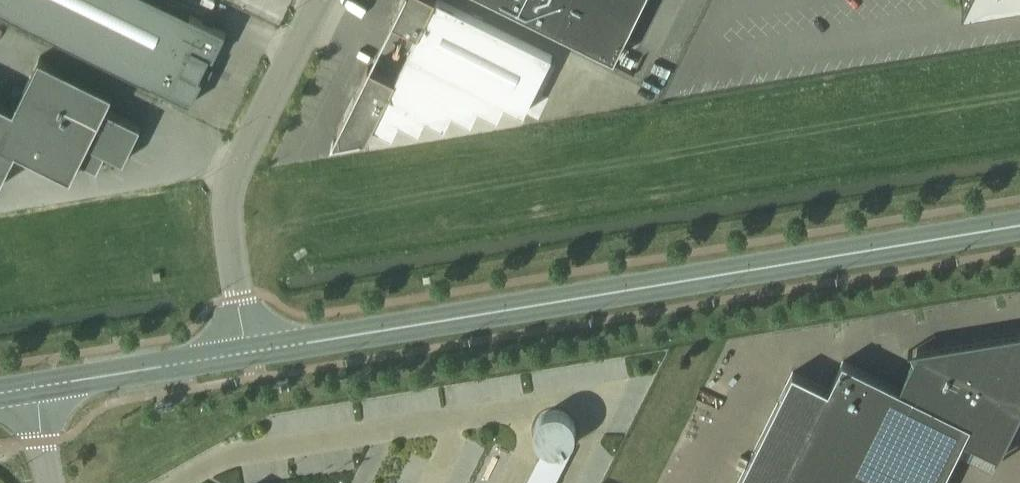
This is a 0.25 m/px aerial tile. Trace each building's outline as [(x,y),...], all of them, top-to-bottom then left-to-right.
[(191,103),(204,78),(200,77),(211,55),(214,57),(227,32),(162,0),(0,0),(0,9),(191,103)] [(391,21),(417,35),(395,79),(369,66),(338,127),(341,144),(367,139),(374,126),(393,135),(400,121),(419,131),(426,117),(445,127),(452,113),(472,122),(479,108),(498,118),(505,104),(524,113),(553,55),(442,0),(401,0),(391,21)] [(615,59),(644,0),(495,0),(615,59)] [(963,9),(1016,0),(967,0),(963,9)] [(17,149),(72,176),(80,160),(98,169),(106,152),(124,161),(141,126),(105,108),(113,92),(40,56),(15,107),(0,138),(0,141),(17,149)] [(15,107),(0,100),(0,138),(15,107)] [(17,149),(0,141),(0,184),(17,149)] [(738,482),(942,482),(964,439),(999,456),(998,458),(999,458),(1019,416),(1019,332),(918,348),(918,350),(919,349),(900,388),(844,360),(829,389),(793,371),(738,482)] [(535,426),(535,430),(535,434),(536,438),(538,442),(541,445),(544,448),(548,450),(552,451),(557,451),(561,450),(565,449),(568,447),(571,445),(574,441),(575,438),(577,434),(577,430),(576,426),(575,423),(574,419),(571,416),(569,414),(565,412),(562,410),(558,409),(554,409),(550,410),(547,412),(543,414),(540,416),(538,419),(536,423),(535,426)]
